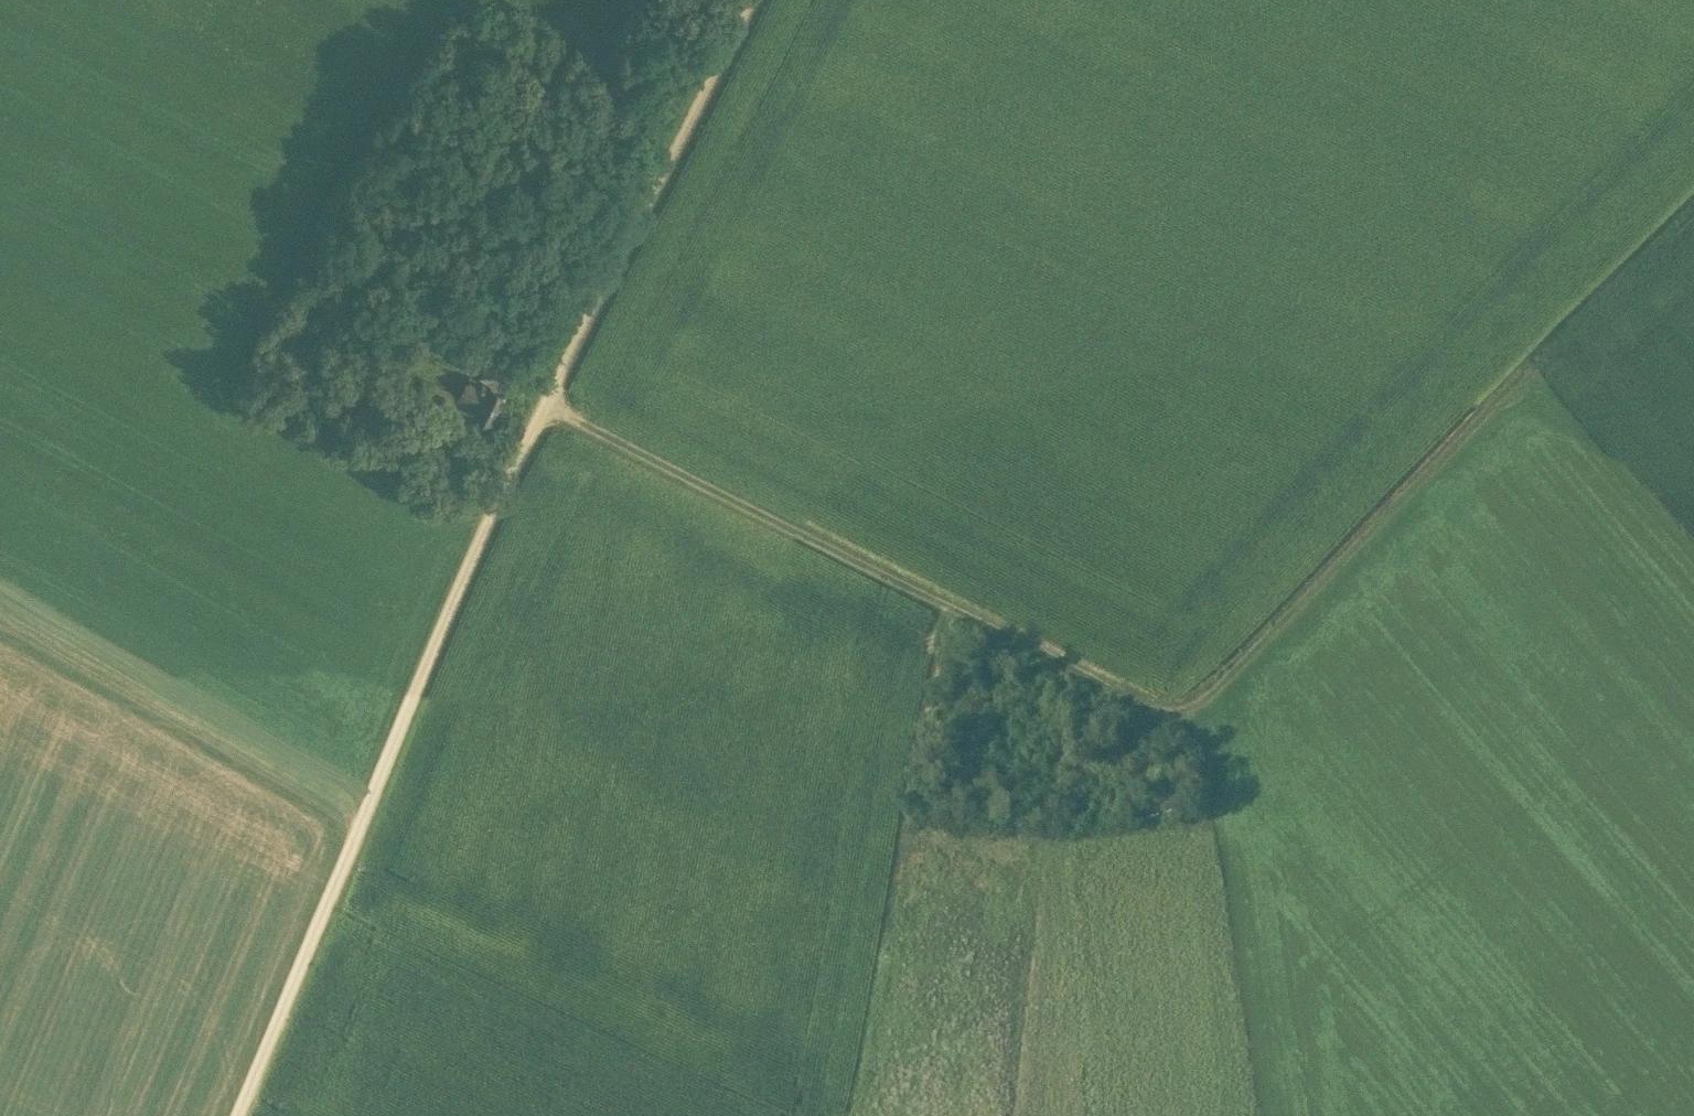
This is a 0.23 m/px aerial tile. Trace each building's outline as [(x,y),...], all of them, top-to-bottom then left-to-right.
[(458,398),(476,407),(475,411),(494,421),(509,392),(523,366),(493,351),(480,379),(470,374),(458,398)] [(458,394),(435,381),(428,395),(450,408),(458,394)]
